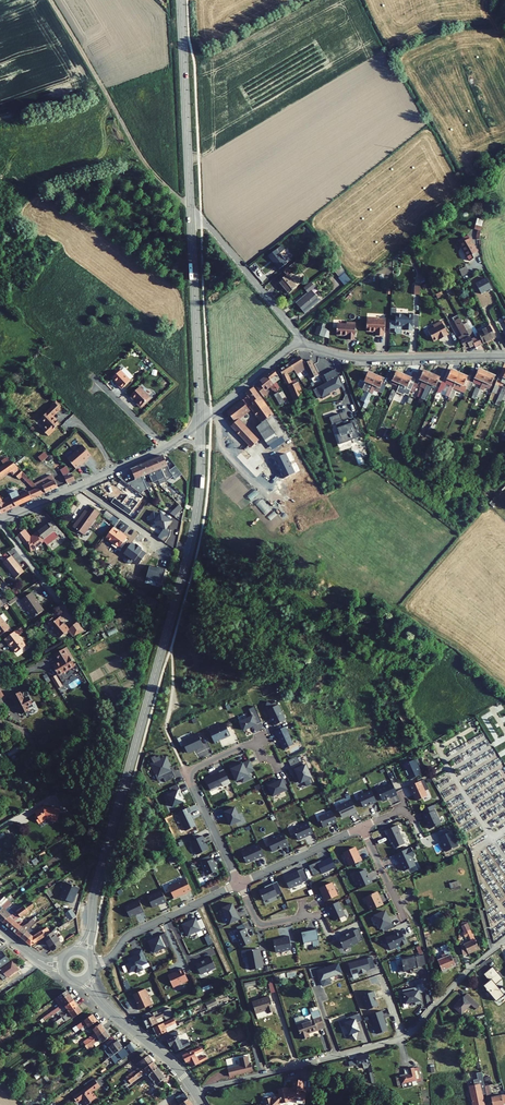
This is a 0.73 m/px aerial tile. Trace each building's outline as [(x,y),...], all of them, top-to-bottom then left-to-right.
[(474,229),(478,230),(476,236),(477,240),(480,240),(480,234),(484,220),(477,218),(474,229)] [(459,241),(470,261),(474,258),(472,255),(477,252),(468,236),(459,241)] [(279,269),(287,263),(276,250),(268,256),(279,269)] [(287,275),(279,282),(288,293),(296,287),(287,276),(297,267),(294,263),(283,271),(287,275)] [(340,266),(334,271),(338,276),(344,271),(340,266)] [(469,273),(466,266),(459,269),(462,276),(469,273)] [(338,277),(343,284),(349,281),(345,273),(338,277)] [(492,289),(486,278),(476,284),(482,294),(492,289)] [(315,287),(311,282),(304,288),(308,293),(310,295),(307,297),(305,295),(296,303),(304,313),(320,300),(311,291),(315,287)] [(396,314),(395,326),(402,326),(404,326),(404,327),(405,327),(405,330),(412,331),(412,329),(413,315),(396,314)] [(375,336),(384,336),(384,319),(367,318),(366,331),(376,331),(375,336)] [(470,348),(474,345),(463,325),(459,318),(455,320),(454,321),(462,336),(458,338),(463,347),(468,345),(470,348)] [(434,328),(428,331),(434,341),(438,339),(441,337),(441,338),(448,335),(441,321),(433,326),(434,328)] [(347,336),(347,340),(355,340),(356,323),(346,322),(346,324),(337,324),(336,336),(347,336)] [(321,323),(320,327),(318,327),(315,334),(329,338),(329,331),(324,329),(325,325),(321,323)] [(474,345),(476,348),(482,345),(477,336),(475,337),(467,323),(463,325),(474,345)] [(477,333),(483,344),(496,337),(490,326),(477,333)] [(304,363),(300,357),(290,363),(293,369),(296,374),(306,368),(311,378),(318,375),(310,360),(304,363)] [(294,402),(304,397),(298,383),(295,384),(293,381),(290,382),(286,373),(293,369),(290,363),(279,370),(283,375),(289,388),(294,402)] [(437,392),(439,393),(441,389),(443,390),(446,384),(449,385),(445,395),(448,397),(452,390),(452,388),(459,373),(451,369),(445,383),(442,381),(438,390),(437,392)] [(479,369),(473,382),(481,385),(482,381),(487,372),(479,369)] [(120,370),(112,378),(119,385),(118,386),(121,389),(130,380),(120,370)] [(277,390),(279,388),(276,383),(280,380),(274,370),(267,376),(273,384),(276,388),(277,390)] [(336,370),(324,375),(327,382),(313,390),(318,398),(321,397),(323,398),(330,394),(330,393),(342,387),(336,370)] [(421,398),(431,374),(424,370),(420,380),(422,381),(419,387),(421,387),(417,396),(421,398)] [(404,375),(396,371),(392,381),(393,381),(400,384),(404,375)] [(364,381),(372,385),(376,375),(368,372),(364,381)] [(482,381),(490,385),(494,375),(487,372),(482,381)] [(469,381),(465,380),(467,376),(459,373),(452,388),(464,393),(466,389),(469,381)] [(438,390),(442,381),(438,379),(439,377),(431,374),(421,398),(424,400),(427,393),(429,393),(433,385),(435,386),(434,388),(438,390)] [(372,394),(374,391),(378,392),(379,391),(382,393),(385,385),(382,383),(384,379),(376,375),(372,385),(369,392),(372,394)] [(404,375),(400,384),(398,387),(396,391),(392,401),(391,403),(388,409),(389,410),(395,403),(403,386),(407,387),(404,394),(408,395),(410,391),(414,383),(410,381),(411,378),(404,375)] [(270,387),(273,391),(273,390),(276,388),(273,384),(267,376),(258,382),(259,384),(256,387),(263,396),(267,393),(265,391),(270,387)] [(480,398),(484,387),(481,385),(479,389),(476,396),(480,398)] [(496,404),(499,406),(502,400),(504,393),(504,387),(503,386),(496,404)] [(146,403),(145,402),(150,397),(140,387),(129,397),(134,402),(135,401),(137,403),(136,404),(139,407),(142,407),(146,403)] [(260,397),(253,387),(245,393),(253,403),(256,401),(260,397)] [(396,391),(392,390),(388,399),(390,400),(392,401),(396,391)] [(365,399),(368,393),(364,391),(360,400),(364,402),(365,399)] [(278,392),(276,394),(274,395),(280,405),(284,403),(282,399),(279,393),(278,392)] [(272,415),(260,397),(256,401),(268,418),(271,416),(272,415)] [(240,418),(250,410),(242,400),(227,412),(233,420),(239,416),(240,418)] [(61,409),(59,408),(61,407),(55,401),(50,407),(51,407),(56,413),(61,409)] [(268,418),(256,401),(253,403),(253,404),(250,406),(262,423),(256,427),(268,445),(284,435),(271,416),(268,418)] [(53,416),(48,411),(42,416),(43,417),(41,418),(48,425),(43,430),(48,436),(55,429),(54,428),(58,424),(55,421),(53,419),(54,418),(53,416)] [(335,423),(336,426),(343,424),(340,414),(330,417),(332,424),(335,423)] [(297,428),(305,424),(300,415),(292,419),(297,428)] [(251,447),(259,440),(239,419),(235,422),(231,426),(251,447)] [(336,435),(339,444),(359,438),(353,421),(343,424),(336,426),(339,434),(336,435)] [(434,429),(430,427),(426,436),(430,438),(434,429)] [(90,455),(82,445),(74,452),(84,463),(88,459),(86,458),(90,455)] [(48,457),(44,452),(34,461),(38,465),(48,457)] [(74,452),(67,459),(75,468),(79,465),(80,466),(84,463),(74,452)] [(285,453),(273,459),(283,479),(296,472),(285,453)] [(24,455),(14,463),(16,466),(26,458),(24,455)] [(169,470),(163,456),(157,459),(161,468),(165,477),(166,481),(173,476),(175,479),(180,476),(174,467),(169,470)] [(157,470),(161,468),(157,459),(150,461),(157,476),(159,475),(157,470)] [(4,465),(10,472),(12,471),(18,467),(16,466),(14,463),(11,460),(4,465)] [(150,478),(150,479),(157,476),(150,461),(144,464),(150,478)] [(147,479),(150,478),(144,464),(138,467),(147,488),(150,487),(147,479)] [(4,465),(0,468),(0,469),(6,475),(10,472),(4,465)] [(60,470),(67,483),(75,480),(71,473),(70,474),(66,466),(60,470)] [(25,480),(28,477),(18,467),(12,471),(19,479),(22,477),(25,480)] [(147,489),(147,488),(138,467),(131,469),(135,480),(126,484),(141,494),(143,491),(147,489)] [(41,485),(45,493),(58,487),(52,475),(47,478),(48,480),(43,483),(44,483),(41,485)] [(28,477),(25,480),(35,490),(34,490),(37,497),(44,494),(38,488),(37,487),(34,484),(28,477)] [(48,480),(47,478),(34,484),(37,487),(38,488),(44,494),(45,493),(41,485),(44,483),(43,483),(48,480)] [(117,487),(134,500),(135,499),(138,495),(139,496),(140,495),(121,481),(117,487)] [(1,514),(32,499),(29,493),(27,494),(25,491),(18,494),(17,491),(10,495),(11,497),(1,502),(0,500),(0,513),(1,514)] [(115,498),(111,504),(120,511),(124,505),(115,498)] [(170,513),(175,516),(183,509),(179,504),(170,513)] [(99,513),(90,506),(78,523),(76,522),(73,527),(84,535),(99,513)] [(106,511),(102,515),(109,521),(113,516),(106,511)] [(154,522),(159,515),(154,511),(148,520),(153,523),(154,522)] [(173,521),(161,512),(159,515),(154,522),(164,529),(166,530),(167,528),(173,521)] [(115,525),(119,520),(113,516),(109,521),(115,525)] [(51,521),(37,532),(43,541),(47,545),(58,536),(57,535),(59,534),(62,537),(64,535),(51,521)] [(120,549),(128,537),(113,527),(105,538),(120,549)] [(166,530),(164,529),(157,537),(165,543),(170,537),(171,531),(167,528),(166,530)] [(20,544),(23,542),(31,551),(43,541),(37,532),(31,537),(29,538),(23,531),(15,538),(20,544)] [(147,554),(132,542),(123,553),(139,565),(147,554)] [(24,572),(11,556),(9,557),(3,562),(3,563),(15,578),(24,572)] [(166,569),(149,565),(145,583),(162,587),(166,569)] [(37,601),(31,593),(21,600),(33,617),(43,611),(36,602),(37,601)] [(9,629),(4,622),(7,620),(7,619),(3,614),(0,616),(0,635),(4,633),(9,629)] [(64,634),(69,629),(70,631),(74,636),(84,630),(77,622),(69,629),(62,622),(64,620),(61,616),(55,621),(52,618),(46,623),(59,638),(64,634)] [(15,631),(4,639),(7,643),(8,642),(16,653),(26,645),(15,631)] [(66,647),(55,654),(59,662),(52,666),(62,681),(67,678),(64,672),(75,666),(70,659),(72,658),(66,647)] [(56,675),(51,678),(57,688),(62,686),(56,675)] [(20,693),(13,696),(22,714),(29,710),(28,709),(34,706),(32,703),(31,703),(28,698),(24,700),(20,693)] [(272,704),(267,702),(265,708),(267,709),(273,721),(272,721),(274,726),(285,720),(276,702),(272,704)] [(252,716),(240,722),(243,730),(256,724),(252,716)] [(225,723),(209,731),(215,744),(220,742),(219,740),(225,737),(226,738),(231,736),(225,723)] [(285,727),(274,732),(276,736),(277,736),(283,749),(294,745),(285,727)] [(198,734),(182,742),(187,753),(203,745),(198,734)] [(9,757),(20,751),(17,746),(6,751),(9,757)] [(156,755),(151,758),(154,764),(152,764),(156,774),(155,775),(158,781),(163,778),(165,782),(175,778),(171,771),(169,771),(168,768),(170,767),(166,758),(162,760),(160,756),(156,757),(156,755)] [(415,759),(403,765),(410,780),(422,774),(415,759)] [(254,770),(250,760),(237,766),(235,764),(230,767),(236,781),(241,779),(243,782),(251,779),(249,773),(254,770)] [(302,762),(291,767),(295,775),(297,774),(298,776),(294,778),(297,783),(300,781),(301,782),(304,781),(307,786),(314,783),(305,765),(304,766),(302,762)] [(230,783),(224,769),(218,771),(219,773),(211,777),(210,776),(206,779),(211,791),(217,788),(217,787),(222,784),(222,786),(230,783)] [(287,789),(282,779),(274,783),(274,782),(268,785),(273,796),(287,789)] [(424,779),(409,786),(411,791),(412,791),(414,794),(413,795),(416,801),(427,796),(425,791),(429,789),(424,779)] [(397,794),(392,783),(377,789),(382,801),(389,797),(390,798),(397,794)] [(177,784),(169,788),(172,793),(167,795),(172,807),(183,802),(178,790),(180,789),(177,784)] [(351,800),(336,807),(341,817),(351,813),(352,814),(357,811),(351,800)] [(72,816),(64,804),(61,803),(60,809),(59,814),(72,816)] [(432,805),(422,810),(425,814),(423,815),(425,819),(426,819),(428,823),(427,823),(430,829),(441,823),(432,805)] [(43,807),(42,810),(40,810),(35,813),(37,816),(35,818),(38,823),(45,819),(49,819),(50,821),(53,822),(54,821),(57,821),(59,814),(60,809),(51,807),(50,809),(43,807)] [(189,807),(177,813),(186,831),(196,826),(190,812),(191,811),(189,807)] [(234,807),(223,812),(225,817),(226,816),(230,825),(240,820),(234,807)] [(332,811),(319,817),(323,827),(332,824),(332,825),(337,823),(332,811)] [(308,822),(293,829),(298,840),(305,837),(304,837),(307,835),(308,836),(313,833),(308,822)] [(397,825),(385,831),(386,835),(387,834),(391,842),(392,841),(395,848),(404,844),(398,830),(399,829),(397,825)] [(451,832),(439,837),(442,845),(443,844),(447,851),(457,846),(451,832)] [(288,845),(283,834),(267,841),(272,852),(282,847),(283,848),(288,845)] [(202,836),(191,841),(197,855),(208,849),(204,841),(205,840),(202,836)] [(264,856),(258,844),(241,852),(246,863),(259,858),(264,856)] [(355,847),(344,853),(350,866),(361,861),(360,857),(359,857),(355,847)] [(411,847),(395,854),(398,861),(399,861),(404,871),(415,866),(412,857),(414,855),(411,847)] [(209,855),(201,859),(203,863),(202,864),(207,875),(218,870),(212,859),(211,860),(209,855)] [(336,867),(331,857),(321,862),(321,860),(308,865),(313,876),(321,872),(322,874),(336,867)] [(359,872),(354,875),(360,888),(372,883),(369,878),(368,878),(364,870),(359,872)] [(293,874),(284,878),(289,889),(303,882),(297,871),(293,873),(293,874)] [(191,890),(186,879),(168,887),(174,898),(182,894),(182,895),(187,892),(191,890)] [(282,892),(277,882),(268,886),(268,887),(259,891),(264,901),(282,892)] [(337,895),(331,882),(319,887),(324,897),(323,897),(325,901),(337,895)] [(62,898),(73,903),(79,889),(69,884),(62,898)] [(48,889),(45,891),(49,897),(53,895),(48,889)] [(166,902),(161,890),(147,897),(152,908),(161,903),(161,904),(166,902)] [(379,901),(375,893),(365,897),(368,903),(367,903),(371,911),(382,905),(380,901),(379,901)] [(11,894),(6,898),(8,900),(10,902),(14,900),(11,894)] [(43,900),(40,895),(24,906),(28,911),(43,900)] [(11,903),(10,902),(8,900),(4,903),(5,903),(1,907),(3,908),(0,911),(0,920),(2,922),(10,916),(14,913),(8,907),(11,903)] [(144,911),(139,900),(125,907),(130,917),(135,915),(135,914),(138,913),(138,914),(144,911)] [(338,901),(327,906),(332,916),(334,920),(345,916),(338,901)] [(232,903),(222,908),(229,924),(241,919),(238,914),(237,914),(232,903)] [(22,919),(21,918),(28,912),(28,911),(24,906),(14,913),(10,916),(2,922),(10,929),(22,919)] [(65,914),(68,918),(70,921),(76,917),(71,910),(65,914)] [(394,927),(390,919),(389,919),(385,911),(375,916),(378,924),(380,929),(381,928),(383,932),(394,927)] [(442,917),(439,912),(428,919),(432,924),(442,917)] [(206,928),(202,918),(197,921),(196,918),(182,925),(188,936),(190,935),(191,937),(197,934),(196,933),(206,928)] [(24,920),(22,919),(10,929),(14,932),(19,925),(24,920)] [(35,921),(33,919),(22,927),(16,934),(21,938),(27,931),(29,928),(35,921)] [(464,944),(463,942),(460,944),(463,955),(468,953),(468,954),(479,949),(468,923),(462,926),(465,932),(463,933),(465,937),(469,936),(471,941),(464,944)] [(27,931),(21,938),(26,942),(32,936),(34,932),(29,928),(27,931)] [(31,946),(50,933),(47,928),(33,937),(32,936),(26,942),(31,946)] [(311,930),(301,933),(304,944),(312,941),(313,947),(320,946),(317,928),(311,930)] [(245,929),(234,934),(241,948),(252,942),(249,937),(248,937),(245,929)] [(345,934),(338,937),(343,949),(349,946),(350,947),(354,945),(354,944),(358,942),(353,931),(348,933),(349,933),(346,935),(345,934)] [(404,938),(401,931),(400,931),(393,934),(394,934),(385,938),(385,939),(384,939),(386,944),(387,943),(391,950),(396,948),(396,947),(400,945),(400,946),(408,943),(405,937),(404,938)] [(53,951),(62,945),(53,932),(44,938),(53,951)] [(170,946),(164,933),(159,935),(159,937),(149,942),(151,946),(148,947),(150,954),(164,947),(165,949),(170,946)] [(284,938),(273,941),(276,952),(292,950),(289,936),(284,937),(284,938)] [(443,971),(443,972),(448,970),(447,969),(459,964),(456,957),(452,958),(446,944),(440,947),(442,950),(443,950),(445,954),(441,955),(442,958),(437,960),(442,971),(443,971)] [(148,962),(142,949),(134,953),(135,956),(128,959),(129,963),(125,965),(129,973),(135,970),(136,973),(143,970),(141,966),(148,962)] [(259,949),(246,951),(250,970),(263,967),(261,957),(260,958),(259,949)] [(2,951),(0,953),(0,967),(9,961),(2,951)] [(424,955),(401,959),(403,966),(398,966),(399,972),(405,971),(405,969),(410,968),(410,970),(413,969),(413,971),(418,970),(416,959),(420,959),(421,966),(426,965),(424,955)] [(204,960),(196,964),(200,974),(215,967),(210,957),(204,960)] [(375,968),(372,957),(348,964),(351,975),(361,972),(361,974),(366,972),(366,971),(375,968)] [(3,979),(6,977),(7,978),(18,969),(12,961),(0,970),(0,976),(3,979)] [(338,964),(309,969),(312,978),(319,975),(323,986),(330,983),(328,978),(341,973),(338,964)] [(492,967),(484,974),(489,980),(483,985),(496,1001),(504,994),(504,990),(503,987),(500,989),(496,984),(502,979),(492,967)] [(188,980),(182,968),(176,971),(176,972),(168,976),(173,988),(188,980)] [(287,978),(296,978),(296,971),(286,973),(279,975),(280,980),(287,978)] [(0,985),(5,993),(13,987),(8,979),(0,985)] [(419,993),(425,992),(423,983),(416,985),(417,987),(402,990),(403,996),(401,996),(403,1004),(414,1002),(415,1005),(421,1003),(420,997),(419,993)] [(145,989),(133,994),(138,1005),(137,1005),(139,1010),(152,1004),(145,989)] [(56,1013),(74,1000),(67,991),(55,999),(60,1006),(44,1018),(45,1020),(56,1013)] [(374,991),(362,995),(367,1010),(378,1006),(375,998),(376,997),(374,991)] [(463,996),(454,1006),(462,1014),(471,1004),(476,1009),(479,1006),(466,993),(463,997),(463,996)] [(252,1003),(257,1019),(269,1015),(268,1014),(274,1012),(269,997),(252,1003)] [(217,1004),(215,999),(205,1003),(207,1008),(217,1004)] [(36,1010),(40,1007),(34,1000),(30,1003),(36,1010)] [(74,1000),(56,1013),(58,1015),(60,1014),(62,1017),(78,1006),(74,1000)] [(82,1012),(78,1006),(62,1017),(54,1023),(55,1025),(62,1020),(63,1022),(68,1018),(69,1019),(72,1016),(73,1018),(82,1012)] [(147,1028),(163,1020),(162,1017),(164,1016),(165,1019),(174,1015),(170,1008),(158,1014),(144,1020),(147,1028)] [(297,1025),(302,1039),(309,1037),(307,1033),(317,1030),(316,1026),(322,1023),(318,1010),(311,1013),(313,1020),(306,1022),(297,1025)] [(158,1014),(157,1011),(153,1013),(152,1011),(142,1016),(144,1020),(158,1014)] [(382,1011),(370,1015),(377,1034),(388,1031),(383,1016),(382,1011)] [(173,1017),(173,1019),(174,1021),(178,1019),(178,1018),(183,1015),(182,1013),(173,1017)] [(359,1013),(345,1018),(346,1021),(344,1022),(346,1027),(346,1026),(349,1032),(347,1036),(354,1039),(357,1032),(359,1031),(356,1022),(357,1022),(362,1020),(359,1013)] [(75,1032),(81,1028),(83,1031),(98,1021),(93,1014),(73,1028),(75,1032)] [(306,1022),(303,1016),(295,1019),(297,1025),(306,1022)] [(174,1021),(173,1019),(153,1028),(157,1036),(167,1031),(165,1028),(175,1023),(174,1021)] [(86,1045),(106,1030),(101,1023),(92,1029),(95,1033),(83,1042),(86,1045)] [(167,1032),(177,1027),(175,1023),(165,1028),(167,1031),(167,1032)] [(85,1046),(88,1050),(94,1045),(95,1047),(101,1042),(102,1043),(111,1036),(106,1030),(86,1045),(85,1046)] [(173,1045),(176,1051),(190,1044),(188,1040),(181,1043),(178,1036),(179,1035),(177,1031),(166,1036),(170,1046),(173,1045)] [(113,1036),(105,1042),(109,1047),(106,1049),(111,1056),(121,1049),(123,1047),(118,1040),(117,1041),(113,1036)] [(135,1050),(130,1043),(122,1049),(121,1049),(111,1056),(110,1057),(116,1064),(135,1050)] [(183,1056),(186,1061),(188,1060),(189,1062),(192,1066),(207,1059),(205,1056),(197,1060),(194,1054),(202,1050),(201,1047),(183,1056)] [(146,1057),(143,1053),(133,1060),(139,1067),(125,1077),(126,1078),(124,1080),(126,1083),(128,1081),(136,1075),(153,1062),(148,1055),(146,1057)] [(370,1077),(373,1076),(368,1054),(351,1058),(353,1066),(362,1063),(364,1069),(368,1068),(370,1077)] [(228,1068),(230,1077),(253,1071),(251,1063),(249,1063),(248,1057),(239,1059),(241,1065),(228,1068)] [(142,1076),(144,1079),(145,1078),(158,1068),(153,1062),(136,1075),(128,1081),(131,1084),(142,1076)] [(401,1078),(396,1079),(398,1087),(402,1086),(402,1084),(410,1082),(416,1080),(417,1082),(421,1081),(418,1067),(414,1068),(414,1067),(407,1069),(409,1074),(405,1074),(400,1076),(401,1078)] [(156,1089),(159,1086),(157,1083),(165,1077),(158,1068),(145,1078),(149,1083),(150,1082),(153,1086),(156,1089)] [(475,1073),(477,1085),(469,1087),(473,1104),(481,1104),(478,1090),(485,1089),(484,1086),(481,1072),(475,1073)] [(5,1085),(7,1087),(15,1081),(14,1079),(5,1085)] [(97,1098),(93,1093),(92,1094),(90,1092),(92,1090),(93,1091),(99,1086),(95,1080),(72,1097),(77,1102),(81,1099),(83,1101),(82,1101),(85,1104),(86,1104),(97,1098)] [(262,1098),(264,1104),(279,1104),(281,1103),(289,1101),(289,1100),(293,1099),(293,1101),(296,1101),(296,1103),(300,1103),(301,1103),(304,1103),(306,1090),(301,1090),(301,1089),(302,1089),(303,1080),(299,1080),(293,1081),(292,1088),(291,1089),(286,1088),(282,1089),(282,1088),(278,1089),(279,1093),(278,1094),(276,1094),(271,1098),(268,1096),(262,1098)] [(484,1086),(485,1089),(488,1104),(493,1104),(491,1097),(489,1090),(488,1085),(484,1086)] [(176,1104),(177,1104),(179,1104),(188,1098),(184,1092),(180,1095),(176,1098),(178,1102),(176,1104)] [(491,1097),(493,1104),(500,1104),(504,1104),(504,1095),(504,1094),(491,1097)]
